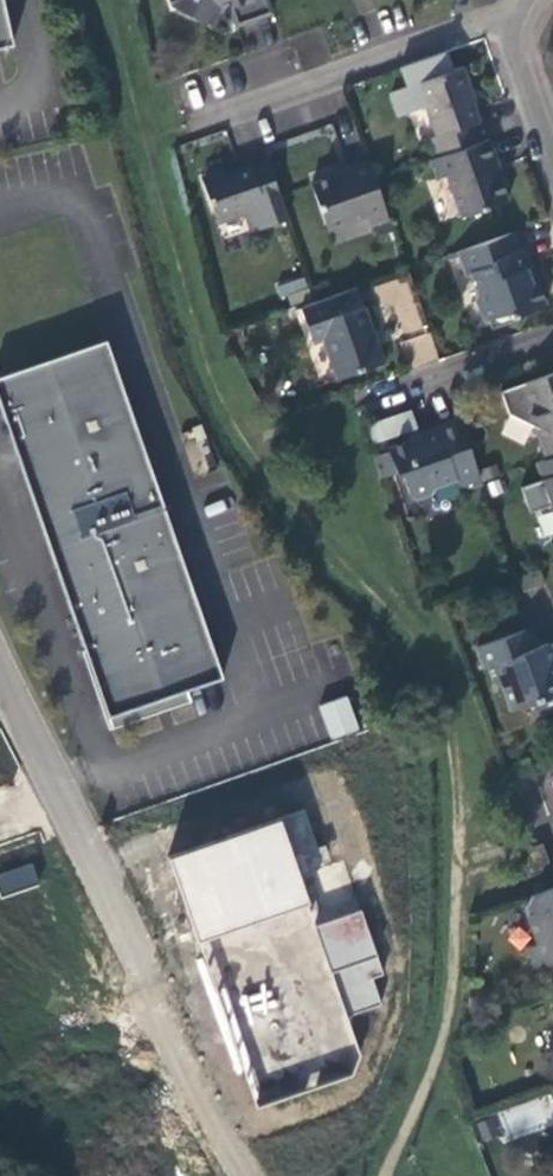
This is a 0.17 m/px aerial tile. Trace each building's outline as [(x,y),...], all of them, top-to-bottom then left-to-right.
[(12,42),(3,0),(0,0),(0,45),(12,42)] [(274,17),(268,0),(188,0),(181,13),(210,27),(216,14),(232,11),(237,29),(274,17)] [(439,158),(484,142),(478,125),(481,123),(470,92),(473,91),(464,67),(418,84),(437,137),(432,138),(439,158)] [(497,159),(490,140),(484,142),(439,158),(431,161),(438,180),(448,176),(463,218),(509,202),(493,160),(497,159)] [(289,220),(268,161),(252,167),(251,166),(204,183),(218,224),(247,214),(253,233),(289,220)] [(375,180),(369,163),(348,170),(349,174),(311,188),(328,232),(365,219),(369,228),(389,221),(375,180)] [(519,251),(512,234),(456,254),(464,275),(469,273),(477,294),(474,300),(480,317),(491,320),(509,314),(510,318),(545,307),(536,282),(531,283),(526,270),(530,268),(523,249),(519,251)] [(405,369),(437,359),(409,273),(377,284),(405,369)] [(285,302),(310,296),(305,277),(280,283),(285,302)] [(357,288),(301,308),(316,346),(326,341),(341,379),(385,363),(357,288)] [(0,376),(0,408),(107,718),(164,698),(186,690),(201,685),(221,678),(105,340),(0,376)] [(521,385),(500,392),(508,414),(535,427),(547,460),(552,457),(552,374),(521,385)] [(409,438),(419,435),(418,433),(409,409),(366,424),(372,442),(407,430),(409,438)] [(483,484),(459,416),(438,423),(439,426),(418,433),(419,435),(409,438),(388,445),(389,449),(372,455),(379,476),(396,470),(402,473),(409,493),(416,498),(431,493),(434,487),(456,480),(460,492),(483,484)] [(547,460),(537,463),(552,506),(552,457),(547,460)] [(524,631),(475,649),(483,670),(486,669),(491,683),(500,687),(510,711),(530,704),(534,715),(551,709),(552,711),(552,712),(552,670),(552,668),(552,661),(548,645),(532,650),(524,631)] [(186,690),(164,698),(167,709),(190,702),(186,690)] [(359,731),(346,696),(321,705),(334,740),(359,731)] [(164,698),(107,718),(110,729),(167,709),(164,698)] [(171,855),(199,938),(309,901),(300,875),(324,867),(323,862),(331,860),(325,844),(318,847),(306,810),(171,855)] [(552,869),(544,843),(521,851),(529,877),(552,869)] [(39,884),(31,862),(0,873),(0,898),(39,884)] [(531,897),(526,906),(540,943),(527,948),(534,969),(552,962),(552,889),(531,897)] [(199,938),(259,1107),(352,1076),(360,1053),(347,1016),(317,926),(309,901),(199,938)] [(382,1004),(373,977),(386,973),(365,910),(317,926),(347,1016),(382,1004)]
